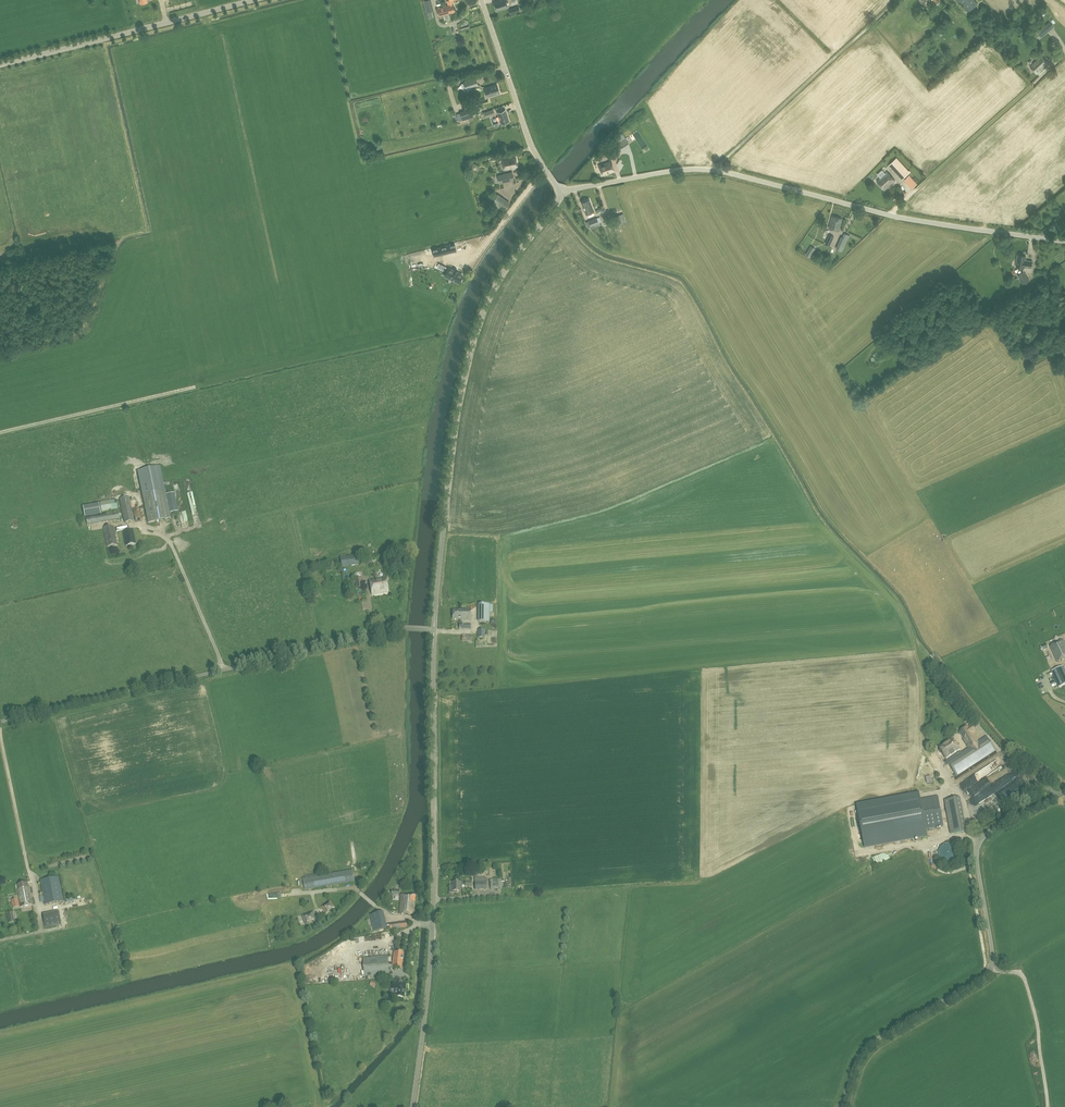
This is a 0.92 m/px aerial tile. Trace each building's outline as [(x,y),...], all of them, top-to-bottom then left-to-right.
[(447,1),(448,5),(437,8),(439,16),(455,11),(451,0),(450,0),(447,1)] [(496,11),(505,8),(505,9),(508,7),(506,0),(500,0),(493,2),(496,11)] [(970,12),(978,3),(974,0),(958,0),(970,12)] [(1033,64),(1030,66),(1037,74),(1041,71),(1041,70),(1045,66),(1048,63),(1041,56),(1038,59),(1033,64)] [(465,89),(472,86),(478,84),(476,78),(463,83),(465,89)] [(500,93),(497,84),(484,88),(487,97),(500,93)] [(462,120),(473,116),(471,109),(460,113),(462,120)] [(501,124),(509,121),(505,110),(498,112),(501,124)] [(618,142),(612,146),(613,147),(616,151),(629,143),(626,139),(619,143),(618,142)] [(613,153),(610,149),(609,148),(604,150),(610,160),(615,156),(613,153)] [(502,161),(504,170),(512,168),(512,169),(518,168),(515,155),(497,159),(498,162),(502,161)] [(902,179),(910,172),(897,158),(889,165),(902,179)] [(606,175),(608,174),(615,172),(611,161),(599,165),(603,176),(606,175)] [(503,175),(503,178),(508,177),(509,181),(514,180),(512,172),(503,175)] [(895,181),(887,172),(877,181),(885,190),(895,181)] [(910,175),(904,180),(912,189),(917,184),(910,175)] [(615,202),(612,184),(601,186),(603,197),(609,196),(610,203),(615,202)] [(509,203),(498,195),(492,203),(504,211),(509,203)] [(594,211),(589,199),(581,202),(586,214),(594,211)] [(613,217),(616,226),(626,223),(622,214),(613,217)] [(829,228),(839,231),(842,218),(832,216),(829,228)] [(597,218),(588,221),(590,226),(591,229),(601,226),(600,222),(599,223),(597,218)] [(611,234),(614,234),(612,221),(607,222),(607,225),(604,225),(608,242),(613,242),(611,234)] [(850,236),(845,233),(843,237),(841,236),(836,249),(842,251),(847,239),(848,239),(850,236)] [(457,251),(455,243),(432,249),(434,256),(457,251)] [(809,257),(815,249),(811,246),(806,255),(809,257)] [(1024,267),(1031,268),(1032,261),(1027,261),(1025,260),(1026,256),(1018,255),(1016,267),(1024,268),(1024,267)] [(454,269),(454,270),(449,268),(445,276),(458,283),(462,274),(457,272),(458,271),(454,269)] [(1024,284),(1030,280),(1024,271),(1018,275),(1024,284)] [(160,466),(137,471),(142,494),(148,523),(171,518),(170,513),(166,494),(160,466)] [(174,492),(166,494),(170,513),(178,511),(174,492)] [(119,499),(125,523),(135,521),(130,497),(119,499)] [(116,500),(100,503),(102,513),(106,512),(113,511),(118,510),(116,500)] [(101,515),(99,504),(83,507),(85,518),(101,515)] [(87,525),(120,519),(119,512),(113,513),(113,511),(106,512),(106,515),(86,518),(87,525)] [(113,526),(104,528),(107,547),(117,545),(116,539),(116,537),(113,526)] [(126,546),(136,544),(133,530),(124,532),(126,546)] [(359,565),(358,554),(340,557),(342,568),(359,565)] [(337,570),(325,570),(325,581),(338,581),(337,570)] [(355,582),(356,589),(363,587),(361,577),(354,578),(352,579),(352,582),(353,583),(355,582)] [(370,580),(372,595),(388,592),(386,578),(370,580)] [(490,622),(490,612),(490,605),(490,604),(478,604),(478,622),(490,622)] [(461,621),(462,621),(470,621),(471,609),(462,609),(462,610),(453,610),(453,619),(459,619),(461,619),(461,621)] [(462,624),(462,621),(461,621),(461,619),(459,619),(459,624),(459,629),(471,629),(471,624),(462,624)] [(1064,659),(1064,645),(1063,640),(1049,646),(1057,663),(1064,659)] [(1051,671),(1059,688),(1064,685),(1064,670),(1064,667),(1063,666),(1060,667),(1051,671)] [(959,733),(968,748),(978,740),(973,732),(975,731),(971,725),(968,727),(968,726),(960,732),(960,733),(959,733)] [(978,740),(968,748),(961,753),(961,754),(948,763),(949,765),(956,776),(996,751),(986,736),(978,740)] [(940,749),(946,759),(959,751),(960,750),(953,739),(940,749)] [(946,759),(943,761),(947,766),(949,765),(948,763),(961,754),(961,753),(959,751),(946,759)] [(1011,781),(1008,774),(993,780),(996,787),(1011,781)] [(993,782),(973,793),(976,799),(996,787),(993,782)] [(996,789),(982,799),(988,809),(1006,797),(1004,794),(999,798),(997,795),(999,793),(996,789)] [(920,799),(919,793),(857,805),(865,847),(927,836),(926,829),(943,826),(938,796),(920,799)] [(950,832),(965,829),(959,799),(946,802),(947,808),(946,808),(950,832)] [(944,862),(946,863),(948,863),(950,863),(952,862),(954,861),(955,860),(957,858),(958,856),(958,854),(958,852),(958,850),(957,848),(956,846),(954,845),(952,844),(950,843),(948,843),(946,843),(944,844),(942,845),(941,846),(939,848),(938,850),(938,852),(938,854),(938,856),(939,858),(940,860),(942,861),(944,862)] [(303,878),(305,890),(354,881),(352,870),(303,878)] [(40,880),(44,905),(63,901),(58,876),(40,880)] [(487,889),(486,877),(474,878),(475,890),(487,889)] [(490,884),(494,884),(494,890),(498,889),(498,887),(505,886),(505,881),(501,881),(501,879),(490,880),(490,884)] [(18,890),(21,906),(32,904),(29,887),(28,888),(27,882),(18,884),(18,889),(18,890)] [(452,886),(450,886),(449,893),(457,893),(457,891),(460,891),(461,885),(462,885),(462,882),(452,882),(452,886)] [(399,914),(414,914),(414,910),(415,896),(410,896),(401,895),(399,914)] [(80,896),(72,898),(75,908),(83,907),(80,896)] [(18,898),(11,900),(13,908),(19,907),(18,898)] [(335,907),(330,900),(321,907),(326,913),(335,907)] [(305,924),(316,919),(313,911),(302,915),(305,924)] [(43,915),(45,928),(61,925),(59,912),(43,915)] [(383,912),(370,915),(373,931),(387,928),(383,912)] [(393,957),(391,968),(402,969),(404,952),(394,951),(393,957)] [(389,974),(388,962),(388,957),(388,955),(362,957),(364,976),(389,974)] [(393,989),(395,989),(395,996),(404,997),(404,990),(405,990),(405,983),(402,983),(402,982),(401,983),(400,983),(400,982),(399,982),(399,983),(393,982),(393,989)]
